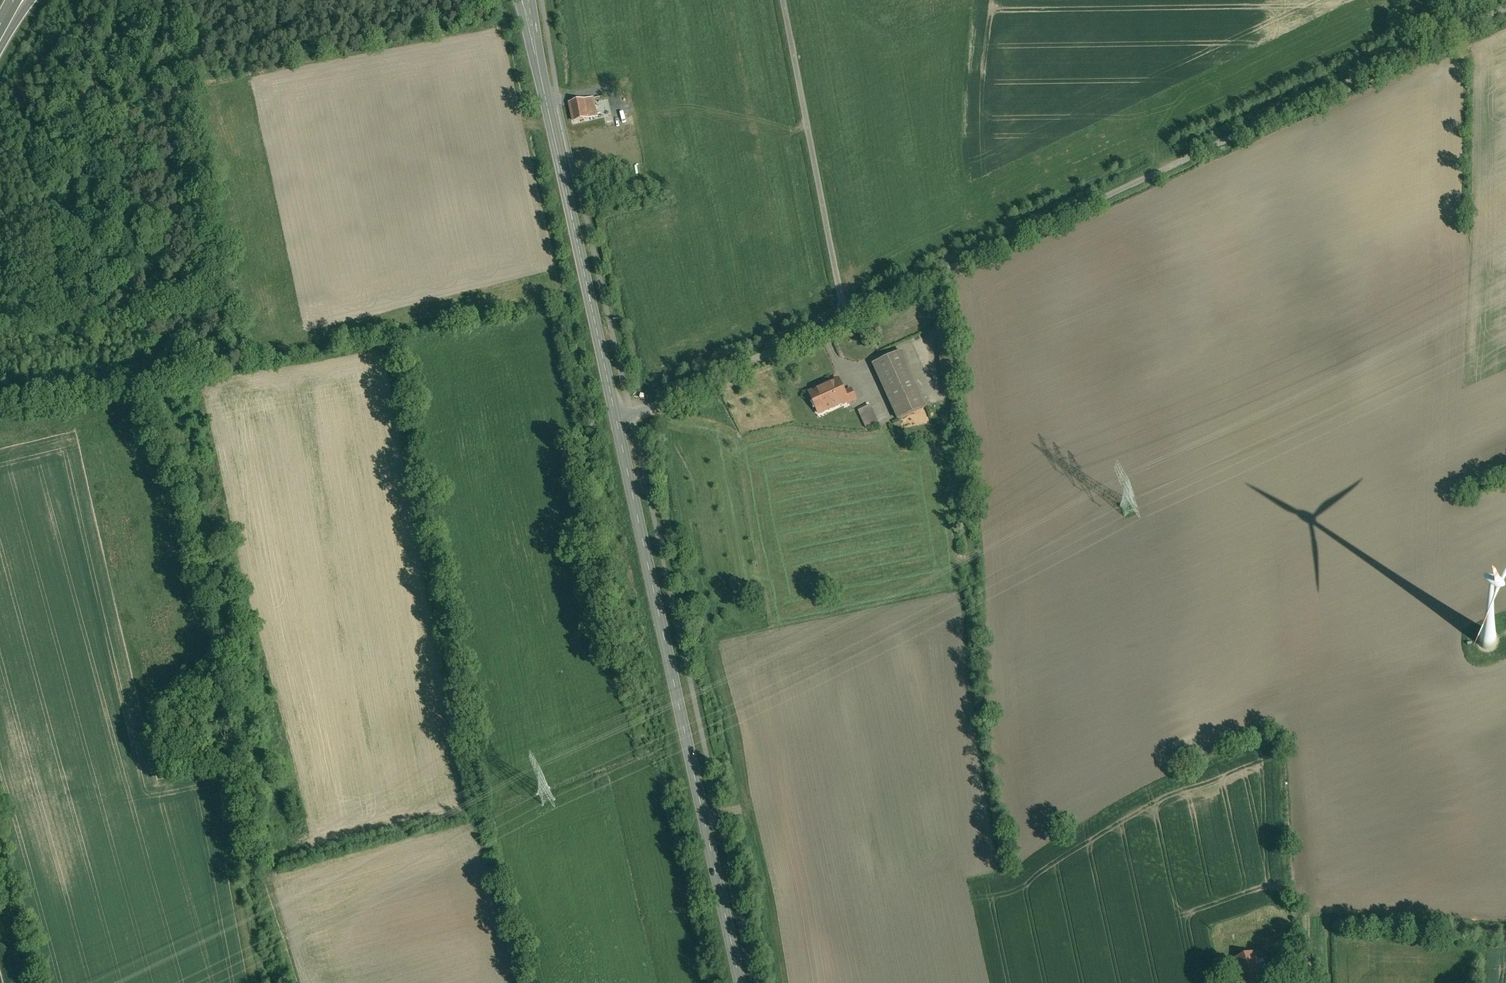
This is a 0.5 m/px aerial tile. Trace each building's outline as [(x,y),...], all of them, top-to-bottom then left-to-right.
[(592,98),(570,103),(574,121),(596,116),(592,98)] [(626,103),(608,107),(614,131),(633,127),(626,103)] [(926,407),(901,352),(874,364),(899,420),(926,407)] [(844,392),(839,380),(809,393),(813,402),(812,405),(814,408),(817,409),(817,411),(823,408),(828,410),(847,401),(848,403),(856,400),(851,389),(844,392)] [(865,429),(879,425),(872,405),(859,409),(865,429)] [(1234,958),(1242,982),(1264,982),(1254,952),(1234,958)]
